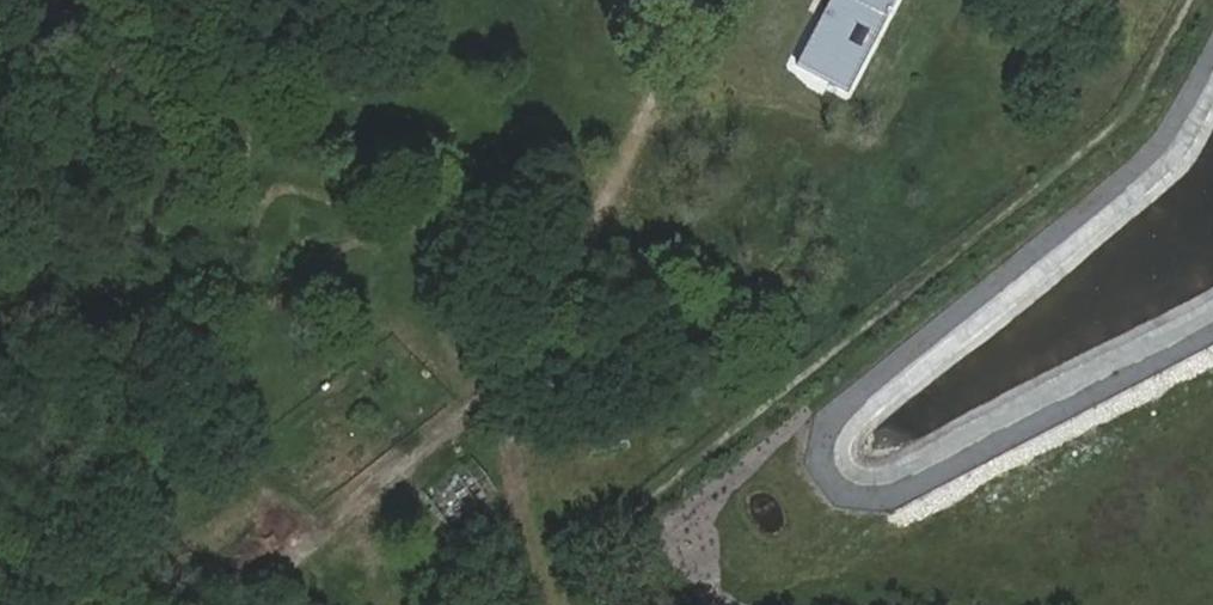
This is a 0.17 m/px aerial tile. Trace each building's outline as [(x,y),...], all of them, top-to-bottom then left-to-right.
[(889,0),(825,0),(796,57),(846,83),(889,0)] [(455,530),(498,490),(465,456),(422,496),(455,530)]
